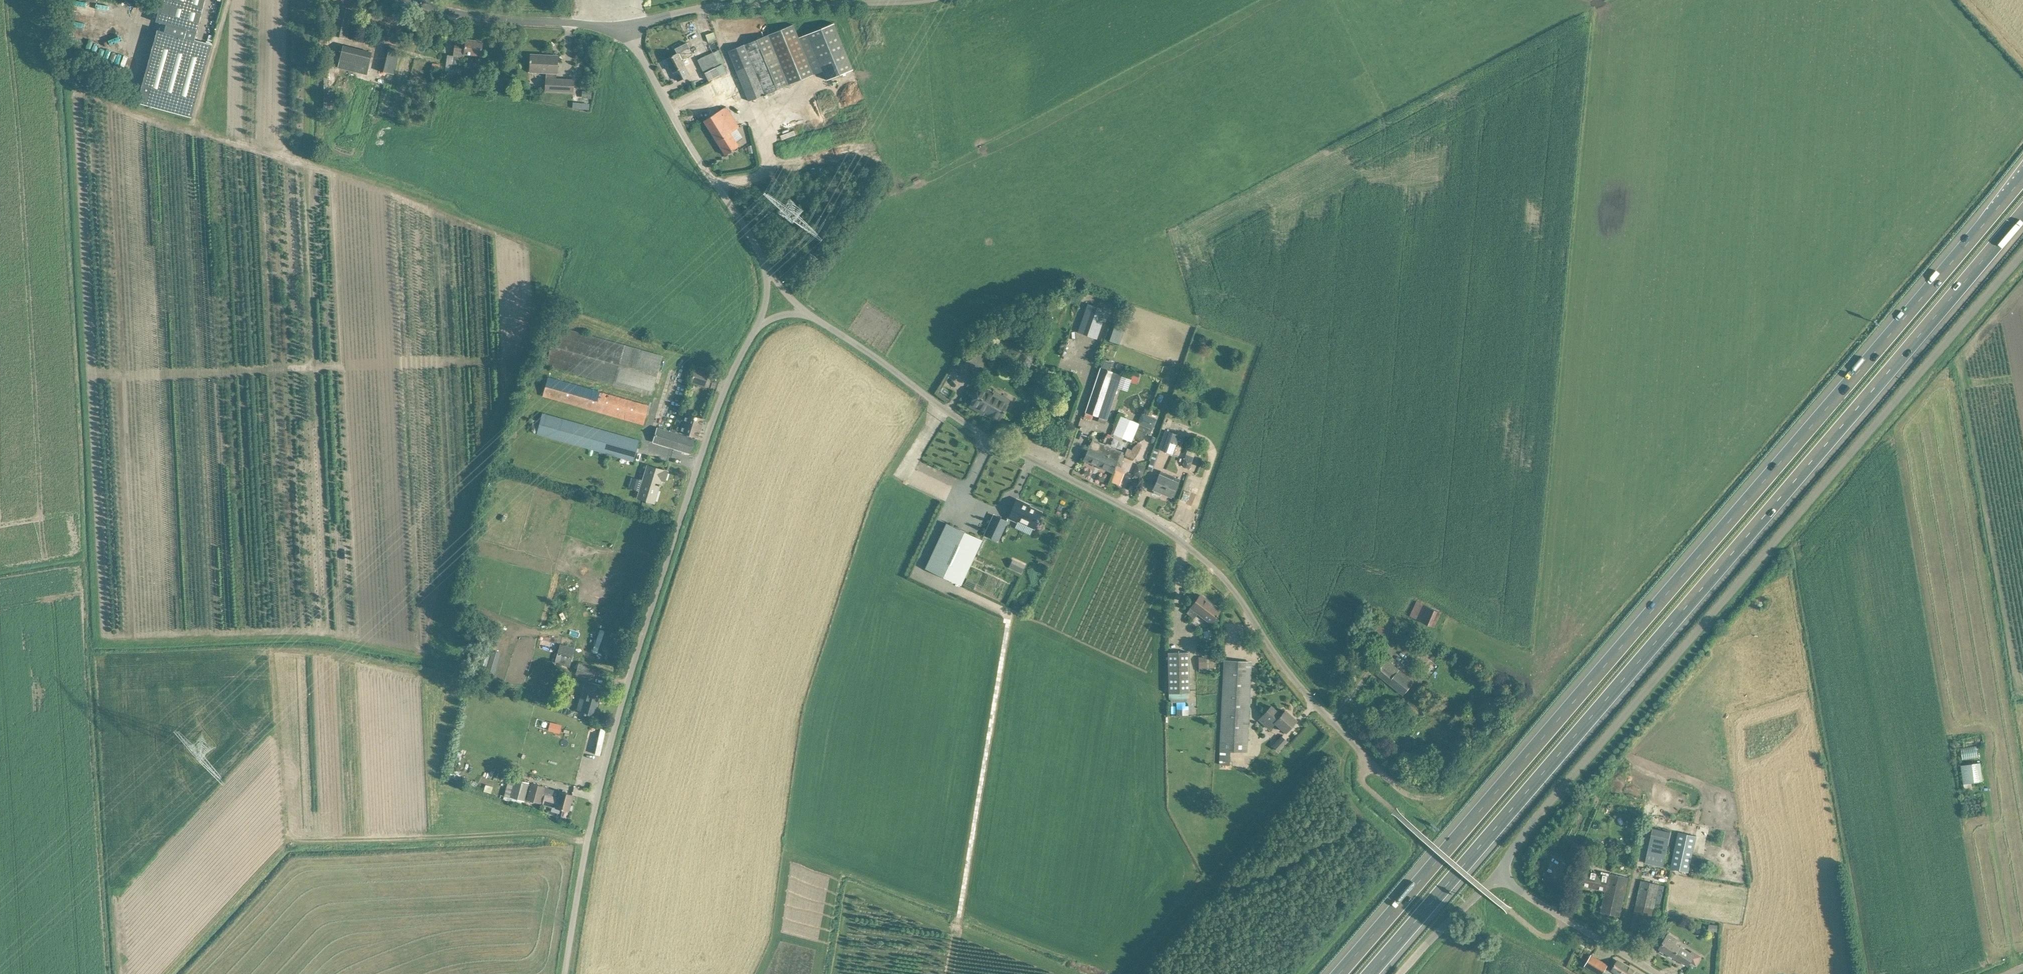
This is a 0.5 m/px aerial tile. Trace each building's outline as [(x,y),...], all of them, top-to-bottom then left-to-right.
[(205,0),(161,0),(155,21),(168,24),(166,31),(159,29),(139,100),(191,115),(209,54),(211,44),(193,39),(195,32),(196,33),(205,0)] [(335,7),(333,16),(329,34),(350,40),(357,12),(335,7)] [(92,24),(93,18),(80,15),(79,21),(92,24)] [(95,24),(108,27),(109,21),(96,18),(95,24)] [(716,40),(714,32),(712,33),(708,22),(701,24),(708,43),(716,40)] [(89,35),(90,24),(77,23),(75,34),(89,35)] [(770,34),(728,51),(737,74),(747,98),(749,101),(814,75),(823,71),(826,80),(853,69),(841,40),(834,23),(798,38),(793,24),(770,34)] [(481,56),(481,52),(483,42),(466,40),(465,45),(455,43),(453,56),(447,55),(445,73),(461,76),(464,54),(481,56)] [(372,53),(343,45),(338,67),(367,75),(372,53)] [(681,60),(693,54),(689,47),(666,59),(678,81),(689,75),(681,60)] [(712,52),(697,60),(708,81),(726,72),(722,64),(724,63),(718,51),(713,53),(712,52)] [(379,77),(393,80),(398,57),(384,54),(379,77)] [(541,56),(541,55),(531,55),(531,60),(530,60),(530,62),(531,62),(530,72),(546,72),(545,90),(573,92),(574,80),(556,79),(557,56),(549,56),(541,56)] [(737,74),(710,85),(714,97),(722,94),(725,100),(733,96),(736,103),(747,98),(737,74)] [(739,128),(727,107),(726,107),(724,108),(704,121),(725,155),(739,147),(730,133),(739,128)] [(1042,319),(1046,303),(1039,301),(1035,317),(1042,319)] [(1097,339),(1107,310),(1087,304),(1077,332),(1097,339)] [(662,356),(557,326),(546,365),(652,395),(662,356)] [(1032,347),(1022,365),(1028,368),(1038,350),(1032,347)] [(969,353),(964,351),(956,365),(962,369),(964,366),(974,372),(973,374),(978,376),(987,360),(971,351),(969,353)] [(1100,368),(1085,412),(1106,420),(1121,376),(1120,376),(1123,367),(1106,362),(1103,369),(1100,368)] [(708,373),(699,370),(695,368),(691,382),(704,386),(708,373)] [(649,406),(593,390),(547,377),(543,395),(644,424),(649,406)] [(978,389),(974,386),(970,394),(974,397),(970,404),(999,420),(1007,405),(978,389)] [(639,441),(562,419),(542,413),(536,433),(634,461),(639,441)] [(684,425),(681,432),(683,433),(688,434),(698,437),(703,419),(694,416),(687,414),(684,425)] [(1142,414),(1138,424),(1140,424),(1139,425),(1148,429),(1152,430),(1156,419),(1142,414)] [(1138,424),(1120,416),(1113,434),(1132,442),(1134,438),(1141,441),(1143,439),(1148,429),(1139,425),(1140,424),(1138,424)] [(695,439),(685,436),(678,434),(672,432),(657,428),(653,442),(681,450),(690,453),(695,439)] [(1158,449),(1173,454),(1180,435),(1165,430),(1158,449)] [(1092,439),(1088,450),(1084,459),(1113,471),(1117,462),(1121,451),(1092,439)] [(1127,448),(1124,454),(1134,459),(1137,456),(1142,447),(1138,442),(1133,446),(1131,450),(1127,448)] [(1153,453),(1150,462),(1155,464),(1158,455),(1153,453)] [(1182,463),(1183,467),(1189,469),(1192,461),(1184,458),(1182,463)] [(1081,467),(1109,479),(1112,472),(1084,460),(1081,467)] [(668,471),(658,468),(648,465),(638,498),(654,503),(659,484),(657,483),(658,479),(665,481),(668,471)] [(1159,475),(1153,489),(1154,489),(1154,493),(1159,495),(1162,493),(1171,497),(1177,483),(1179,479),(1161,471),(1159,475)] [(1000,517),(1014,486),(989,475),(982,491),(994,496),(988,512),(1000,517)] [(1118,491),(1124,479),(1113,475),(1108,487),(1118,491)] [(1009,516),(1034,528),(1041,512),(1029,506),(1025,504),(1025,503),(1017,499),(1009,516)] [(997,543),(1006,525),(992,518),(984,537),(997,543)] [(946,523),(925,567),(961,584),(982,540),(946,523)] [(1194,617),(1197,613),(1211,623),(1215,616),(1216,617),(1217,615),(1220,610),(1200,595),(1194,603),(1187,612),(1194,617)] [(1434,627),(1441,613),(1417,601),(1410,616),(1434,627)] [(1373,633),(1361,626),(1356,636),(1381,648),(1395,619),(1383,614),(1373,633)] [(1212,627),(1202,629),(1205,640),(1214,638),(1212,627)] [(569,667),(571,659),(574,649),(560,645),(557,654),(561,655),(558,664),(569,667)] [(1168,652),(1169,693),(1189,693),(1188,652),(1168,652)] [(1206,657),(1198,657),(1199,671),(1206,671),(1206,657)] [(1386,659),(1382,665),(1376,673),(1403,695),(1414,682),(1386,659)] [(1224,661),(1224,671),(1219,765),(1229,765),(1230,751),(1246,752),(1251,662),(1224,661)] [(595,670),(579,665),(576,673),(593,678),(595,670)] [(602,685),(592,683),(585,681),(582,691),(588,693),(582,712),(584,713),(584,714),(586,714),(586,713),(593,715),(602,685)] [(1430,711),(1425,704),(1418,709),(1422,716),(1430,711)] [(1290,716),(1290,715),(1285,711),(1281,715),(1271,706),(1264,714),(1259,719),(1269,729),(1275,722),(1285,732),(1289,728),(1296,721),(1295,720),(1295,721),(1290,716)] [(575,716),(574,721),(587,726),(589,721),(575,716)] [(1281,736),(1272,746),(1278,751),(1287,741),(1281,736)] [(1961,763),(1976,763),(1976,753),(1960,753),(1961,763)] [(1971,782),(1982,781),(1980,763),(1961,765),(1964,790),(1972,790),(1971,782)] [(523,801),(527,784),(514,780),(513,787),(506,785),(504,792),(511,794),(510,798),(523,801)] [(544,787),(531,784),(527,800),(540,803),(544,787)] [(484,789),(482,796),(489,798),(491,791),(484,789)] [(545,795),(542,804),(558,808),(568,811),(572,795),(563,792),(559,791),(557,798),(545,795)] [(1670,832),(1652,828),(1645,863),(1663,867),(1670,832)] [(1696,836),(1678,833),(1670,868),(1688,872),(1696,836)] [(1602,874),(1595,873),(1585,870),(1582,885),(1605,891),(1601,912),(1620,917),(1628,877),(1602,872),(1602,874)] [(1641,881),(1633,919),(1630,928),(1648,932),(1659,885),(1641,881)] [(1663,924),(1655,941),(1662,945),(1660,948),(1688,965),(1690,961),(1696,965),(1701,957),(1692,951),(1691,954),(1674,944),(1677,939),(1668,934),(1670,932),(1667,930),(1669,928),(1663,924)] [(1584,966),(1598,973),(1602,973),(1607,965),(1591,955),(1584,966)] [(1612,969),(1611,970),(1618,973),(1639,973),(1617,961),(1612,969)]
